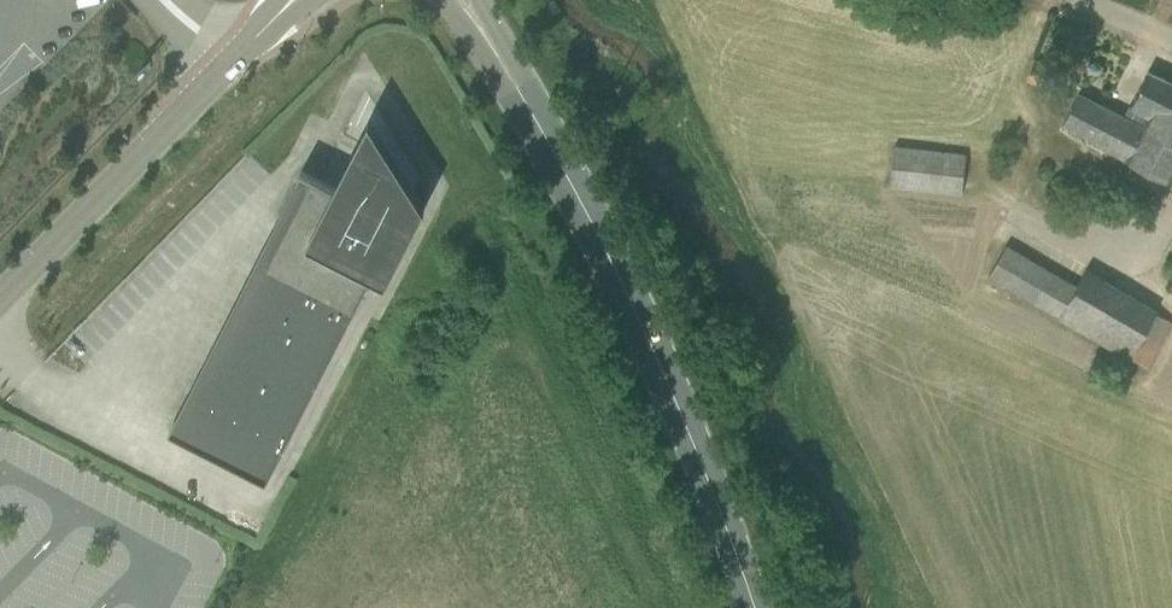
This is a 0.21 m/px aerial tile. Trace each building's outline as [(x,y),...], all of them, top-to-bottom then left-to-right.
[(1149,70),(1132,106),(1139,110),(1133,121),(1080,95),(1064,127),(1092,140),(1091,145),(1171,182),(1171,81),(1149,70)] [(376,265),(390,272),(424,206),(374,126),(341,191),(302,170),(296,181),(306,187),(185,424),(175,419),(169,430),(266,480),(376,265)] [(961,198),(966,155),(893,146),(888,189),(961,198)] [(988,269),(991,271),(987,276),(1146,369),(1171,323),(1156,314),(1160,308),(1088,267),(1076,285),(991,237),(978,261),(989,266),(988,269)]
